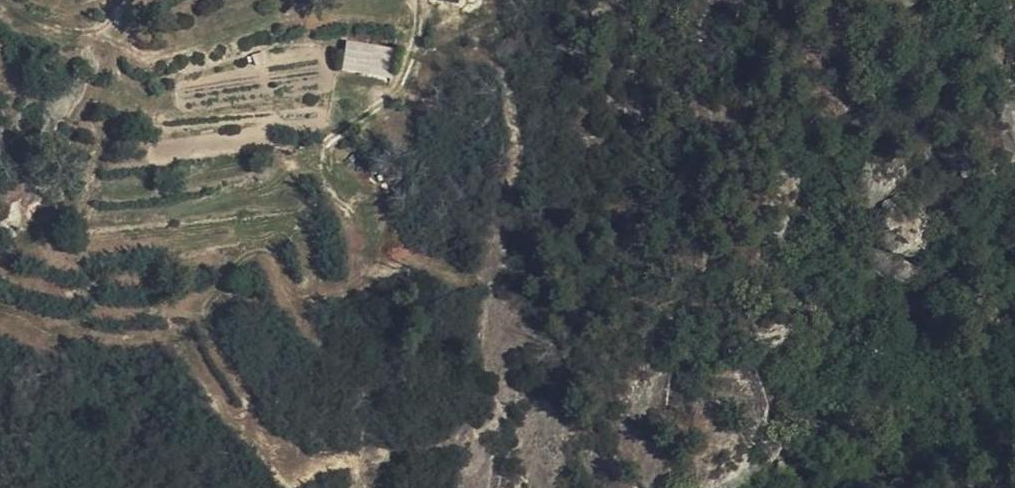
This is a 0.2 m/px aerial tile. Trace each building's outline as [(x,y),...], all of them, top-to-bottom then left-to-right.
[(347,39),(341,70),(387,79),(393,48),(347,39)]
